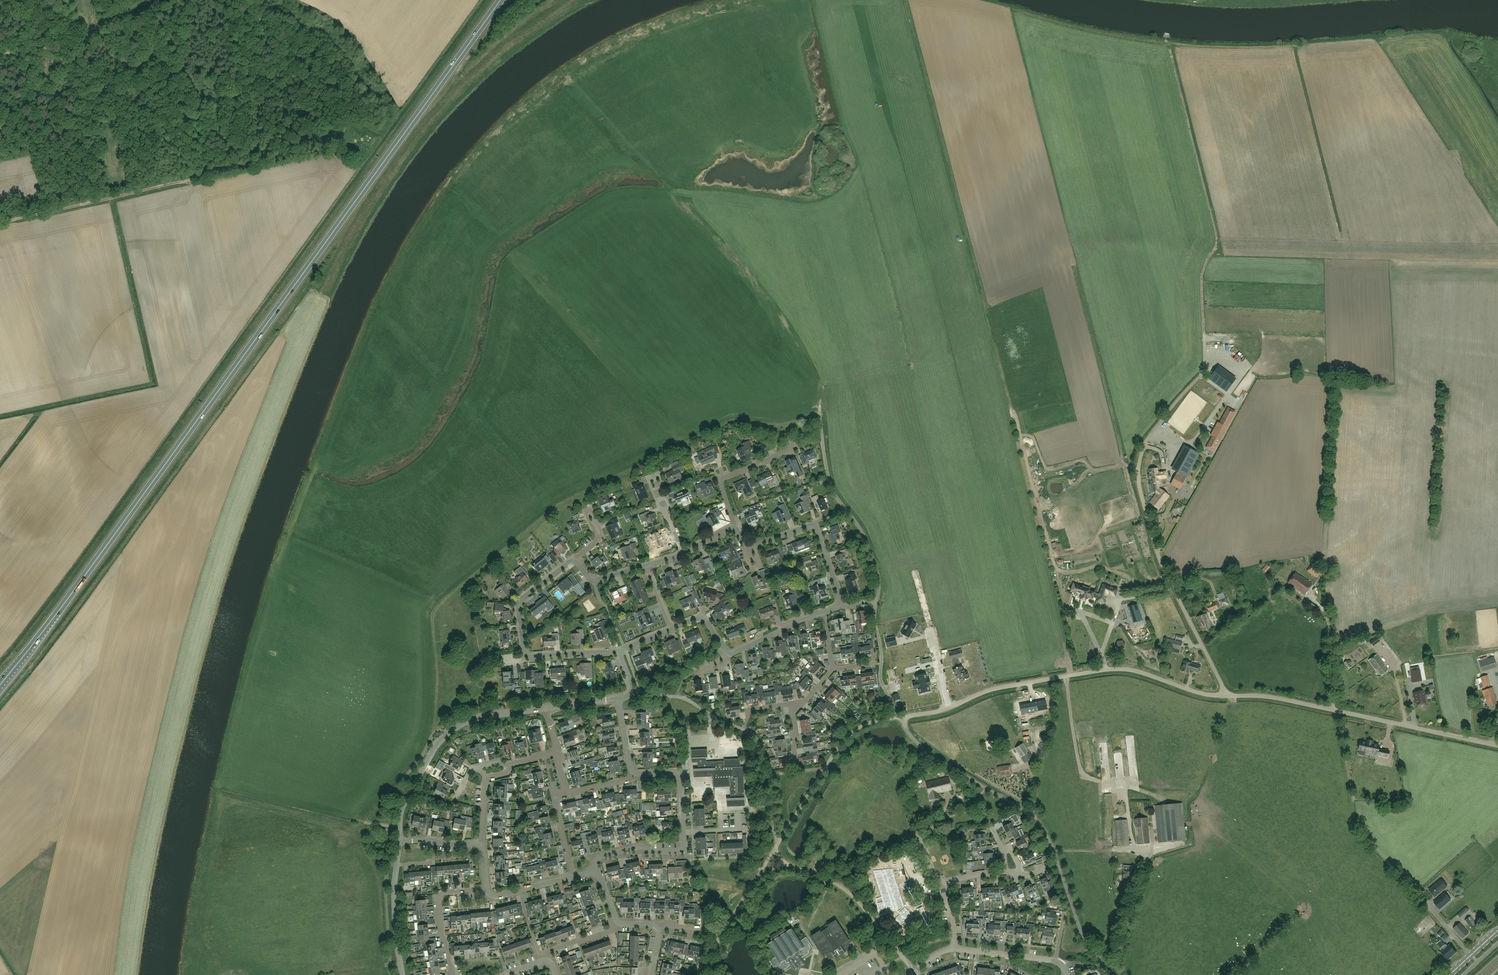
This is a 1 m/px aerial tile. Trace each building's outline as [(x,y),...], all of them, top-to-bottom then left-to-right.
[(1234,380),(1218,368),(1209,379),(1226,392),(1234,380)] [(1212,436),(1206,448),(1214,452),(1235,412),(1228,407),(1219,423),(1218,422),(1211,436),(1212,436)] [(742,460),(750,456),(749,454),(751,454),(749,449),(753,447),(750,440),(742,444),(744,447),(737,450),(742,460)] [(712,455),(718,452),(716,446),(712,447),(697,454),(703,465),(711,461),(711,462),(714,460),(712,455)] [(1199,454),(1185,446),(1173,469),(1178,472),(1171,483),(1180,488),(1199,454)] [(803,456),(800,458),(803,465),(809,463),(808,461),(817,457),(813,449),(808,451),(808,452),(802,455),(803,456)] [(794,472),(796,471),(798,476),(803,474),(798,463),(795,464),(793,458),(786,461),(788,466),(785,468),(787,473),(794,470),(794,472)] [(681,478),(681,476),(679,473),(683,472),(679,464),(671,467),(673,470),(666,474),(670,483),(681,478)] [(1151,484),(1154,483),(1158,483),(1159,483),(1159,479),(1167,478),(1166,471),(1158,472),(1157,468),(1149,469),(1150,474),(1148,475),(1148,479),(1150,479),(1151,484)] [(771,487),(779,484),(775,476),(772,477),(770,472),(757,477),(761,486),(769,482),(771,487)] [(751,488),(755,486),(752,480),(748,481),(747,479),(734,484),(737,490),(742,488),(746,497),(754,494),(751,488)] [(640,501),(648,498),(643,485),(641,486),(639,482),(632,484),(634,489),(636,488),(640,501)] [(701,489),(704,494),(705,497),(714,493),(713,490),(711,483),(706,485),(705,482),(696,486),(698,491),(701,489)] [(1158,483),(1154,483),(1155,491),(1157,492),(1149,502),(1158,509),(1169,496),(1160,489),(1159,489),(1158,483)] [(682,502),(689,499),(686,491),(680,494),(678,488),(672,491),(678,505),(682,503),(682,502)] [(611,507),(615,505),(613,500),(609,502),(606,495),(598,499),(601,506),(603,506),(605,511),(604,512),(612,508),(611,507)] [(805,502),(808,501),(806,495),(801,497),(803,501),(795,505),(797,510),(799,509),(801,513),(809,510),(805,502)] [(821,510),(828,507),(824,498),(819,500),(817,495),(811,497),(814,503),(817,502),(821,510)] [(749,524),(756,521),(757,521),(758,520),(756,514),(759,513),(758,510),(762,509),(759,503),(756,505),(757,507),(750,510),(751,513),(745,516),(749,524)] [(785,513),(788,512),(784,504),(779,506),(780,510),(773,514),(775,519),(778,518),(780,523),(787,519),(785,513)] [(1183,508),(1177,504),(1173,511),(1179,515),(1183,508)] [(719,523),(718,521),(719,520),(720,518),(719,516),(722,515),(718,508),(710,512),(712,515),(707,518),(712,527),(719,523)] [(684,510),(681,510),(681,519),(689,519),(690,510),(684,510)] [(649,527),(657,524),(653,513),(647,516),(646,512),(639,515),(642,522),(646,520),(649,527)] [(1180,518),(1176,516),(1176,519),(1174,518),(1172,521),(1177,524),(1180,518)] [(619,536),(623,534),(622,530),(618,532),(615,523),(618,522),(617,518),(610,521),(611,525),(606,527),(608,532),(609,532),(612,538),(618,535),(619,536)] [(578,524),(580,523),(578,519),(568,524),(570,530),(572,530),(574,533),(581,530),(578,524)] [(839,533),(841,532),(838,525),(830,527),(832,533),(829,534),(831,542),(840,538),(839,533)] [(653,538),(651,539),(653,545),(655,544),(657,549),(664,547),(662,541),(664,541),(663,538),(662,538),(661,535),(660,535),(659,532),(652,535),(653,538)] [(557,540),(551,544),(553,547),(552,548),(553,550),(552,552),(556,558),(560,555),(559,553),(564,549),(562,548),(565,545),(562,541),(565,539),(562,536),(557,540)] [(795,552),(809,547),(806,538),(792,543),(795,552)] [(732,561),(738,558),(731,541),(725,544),(726,546),(717,550),(720,557),(728,553),(732,561)] [(634,550),(633,549),(637,548),(636,543),(630,544),(630,545),(620,548),(624,560),(634,557),(632,551),(634,550)] [(845,556),(849,555),(847,548),(840,550),(841,554),(836,556),(839,566),(847,564),(845,556)] [(783,555),(780,556),(778,550),(770,552),(765,554),(769,565),(774,563),(774,562),(774,560),(778,558),(780,563),(786,561),(783,555)] [(546,562),(549,559),(545,554),(542,556),(542,557),(531,565),(537,573),(548,564),(546,562)] [(603,563),(607,560),(604,555),(600,558),(598,556),(595,559),(592,555),(589,558),(592,561),(591,562),(596,568),(599,566),(600,569),(605,566),(603,563)] [(812,571),(819,568),(816,560),(811,562),(810,557),(803,559),(805,564),(806,564),(809,570),(811,569),(812,571)] [(702,558),(695,562),(698,571),(703,569),(705,573),(711,570),(714,569),(711,561),(708,563),(705,564),(703,560),(702,558)] [(744,575),(742,570),(744,570),(741,563),(735,566),(733,562),(725,566),(727,571),(731,569),(734,578),(739,575),(740,576),(739,577),(744,575)] [(1312,563),(1307,571),(1317,578),(1322,570),(1312,563)] [(519,587),(527,579),(523,575),(526,572),(520,566),(515,572),(518,575),(513,581),(519,587)] [(677,584),(681,583),(677,573),(673,574),(672,571),(665,574),(667,577),(663,578),(666,585),(676,581),(677,584)] [(853,590),(857,589),(858,588),(854,579),(857,578),(854,572),(848,574),(849,578),(845,579),(847,586),(846,587),(849,593),(853,591),(853,590)] [(1288,583),(1296,589),(1305,595),(1312,584),(1301,575),(1300,576),(1295,573),(1288,583)] [(573,587),(576,592),(582,588),(571,574),(566,578),(556,586),(563,594),(573,587)] [(769,582),(766,575),(766,576),(762,577),(763,578),(762,579),(761,578),(758,579),(757,575),(751,577),(755,586),(759,585),(761,590),(767,588),(765,583),(769,582)] [(502,598),(510,592),(504,586),(507,584),(503,578),(498,582),(499,583),(497,584),(497,586),(498,588),(495,591),(498,595),(499,595),(502,598)] [(637,600),(642,598),(644,603),(649,601),(645,592),(644,592),(641,585),(642,584),(640,579),(631,583),(637,600)] [(825,585),(819,587),(818,584),(816,584),(815,581),(810,583),(811,586),(809,587),(811,590),(813,589),(815,594),(819,593),(821,597),(826,595),(824,589),(826,588),(825,585)] [(1093,597),(1098,599),(1099,594),(1094,593),(1094,592),(1089,590),(1090,588),(1083,586),(1082,588),(1078,586),(1078,585),(1073,583),(1071,591),(1075,593),(1076,592),(1082,594),(1080,599),(1086,601),(1087,597),(1092,599),(1093,597)] [(1099,594),(1098,599),(1097,600),(1104,603),(1107,593),(1115,596),(1117,589),(1103,584),(1099,594)] [(787,597),(784,598),(787,607),(790,605),(791,608),(798,605),(795,597),(798,596),(796,589),(794,585),(788,587),(791,596),(788,597),(787,597)] [(618,602),(626,599),(621,588),(617,589),(617,588),(609,592),(613,600),(617,599),(618,602)] [(721,601),(727,597),(724,594),(717,592),(717,591),(706,589),(704,596),(711,598),(711,600),(714,601),(715,597),(719,598),(721,601)] [(537,605),(529,610),(534,616),(546,607),(549,610),(553,607),(545,596),(537,602),(538,604),(537,605)] [(691,609),(696,607),(692,596),(680,601),(683,609),(690,606),(691,609)] [(1228,604),(1225,598),(1219,600),(1222,607),(1228,604)] [(724,613),(733,608),(730,603),(726,606),(723,602),(714,608),(716,612),(713,615),(716,619),(718,617),(720,619),(726,615),(724,613)] [(1207,606),(1209,611),(1217,608),(1215,602),(1207,606)] [(502,621),(511,620),(509,611),(505,611),(505,609),(503,609),(503,605),(495,604),(494,613),(501,613),(502,621)] [(1137,604),(1129,607),(1134,622),(1142,620),(1137,604)] [(774,618),(778,616),(776,609),(774,610),(772,606),(759,611),(762,618),(772,615),(774,618)] [(646,629),(649,628),(648,625),(653,623),(649,613),(645,615),(643,610),(636,613),(641,625),(642,627),(646,629)] [(861,624),(867,623),(865,611),(857,612),(858,621),(856,622),(857,634),(862,633),(861,624)] [(1202,631),(1212,628),(1207,613),(1197,617),(1202,631)] [(843,634),(849,633),(848,629),(851,628),(850,620),(844,621),(843,619),(835,620),(836,631),(842,630),(843,634)] [(916,624),(909,620),(902,633),(909,637),(916,624)] [(595,634),(592,635),(595,642),(598,641),(602,639),(602,640),(606,639),(603,632),(602,630),(606,628),(603,621),(599,622),(601,627),(599,628),(594,630),(595,634)] [(1135,623),(1128,625),(1133,642),(1140,640),(1135,623)] [(742,631),(746,630),(743,624),(737,626),(737,627),(726,631),(729,638),(740,634),(739,631),(742,630),(742,631)] [(509,639),(510,639),(509,630),(499,632),(501,644),(509,643),(509,639)] [(579,638),(582,638),(582,630),(576,630),(576,634),(570,634),(571,645),(579,644),(579,638)] [(693,641),(701,637),(698,630),(690,633),(690,632),(685,634),(688,640),(683,642),(685,648),(690,646),(689,643),(694,641),(693,641)] [(817,643),(821,642),(820,631),(813,632),(815,641),(811,641),(812,649),(818,648),(817,643)] [(627,632),(624,633),(627,641),(634,638),(633,634),(629,636),(627,632)] [(555,641),(558,641),(558,633),(552,634),(552,637),(543,637),(544,646),(555,646),(555,641)] [(809,647),(812,646),(811,638),(808,639),(807,633),(800,634),(802,645),(808,644),(809,647)] [(790,647),(790,648),(795,648),(795,650),(799,650),(799,651),(800,651),(798,640),(795,641),(795,635),(788,636),(790,647)] [(1373,646),(1381,640),(1377,636),(1369,642),(1373,646)] [(895,637),(885,639),(887,647),(897,645),(895,637)] [(1156,650),(1149,637),(1140,642),(1144,649),(1141,650),(1145,656),(1156,650)] [(1180,650),(1182,642),(1167,638),(1165,646),(1180,650)] [(672,653),(682,649),(680,644),(677,645),(674,639),(665,643),(667,649),(670,647),(672,653)] [(782,656),(787,655),(786,648),(784,648),(782,640),(775,641),(777,652),(781,652),(782,656)] [(867,643),(864,643),(866,655),(872,654),(870,647),(873,647),(872,640),(868,641),(867,642),(867,643)] [(855,642),(856,650),(860,649),(861,656),(866,655),(864,643),(859,644),(858,641),(855,642)] [(847,646),(849,658),(854,657),(853,651),(856,650),(855,642),(852,643),(852,644),(847,645),(847,646)] [(849,658),(847,646),(840,647),(840,650),(841,650),(843,659),(849,658)] [(772,660),(775,659),(774,651),(771,652),(770,647),(763,648),(765,659),(771,657),(772,660)] [(641,653),(644,659),(635,662),(639,671),(648,667),(646,664),(656,660),(651,649),(641,653)] [(961,649),(949,652),(951,660),(954,659),(954,661),(952,661),(954,669),(957,667),(960,666),(958,658),(963,657),(961,649)] [(756,653),(749,654),(750,664),(751,667),(757,666),(757,663),(758,663),(757,659),(756,659),(756,653)] [(1384,664),(1377,654),(1369,660),(1375,670),(1376,669),(1381,676),(1388,671),(1383,664),(1384,664)] [(813,662),(816,664),(814,667),(821,673),(825,668),(817,662),(819,659),(815,655),(813,658),(815,660),(813,662)] [(1139,667),(1146,666),(1145,657),(1138,658),(1139,667)] [(1479,661),(1482,671),(1497,666),(1494,657),(1479,661)] [(1188,673),(1189,669),(1191,663),(1184,661),(1181,671),(1188,673)] [(608,680),(615,677),(611,668),(613,667),(610,662),(600,666),(603,671),(604,670),(608,680)] [(580,664),(580,665),(577,666),(577,674),(581,673),(581,675),(586,674),(586,678),(592,678),(591,671),(588,671),(588,663),(580,664)] [(743,677),(749,677),(747,670),(744,670),(743,663),(736,665),(738,675),(743,674),(743,677)] [(1201,666),(1191,663),(1189,669),(1199,672),(1201,666)] [(11,665),(1,674),(3,676),(13,667),(11,665)] [(821,673),(814,667),(812,665),(808,670),(805,667),(803,669),(804,670),(807,673),(809,671),(817,678),(821,673)] [(954,669),(953,670),(955,674),(955,675),(957,679),(959,678),(962,682),(970,677),(967,671),(965,672),(961,665),(960,666),(957,667),(954,669)] [(557,681),(565,680),(564,668),(551,669),(551,678),(557,677),(557,681)] [(1422,681),(1420,669),(1410,671),(1413,682),(1422,681)] [(536,688),(544,687),(543,673),(538,673),(538,670),(525,671),(525,672),(519,672),(520,679),(525,679),(525,680),(530,680),(530,684),(536,684),(536,688)] [(803,676),(801,678),(803,680),(810,686),(814,682),(811,680),(808,678),(810,675),(807,673),(804,670),(801,674),(803,676)] [(514,687),(513,672),(504,672),(504,684),(510,684),(510,687),(514,687)] [(867,673),(869,685),(875,684),(875,685),(878,685),(877,676),(874,676),(873,672),(867,673)] [(860,688),(863,687),(863,686),(869,685),(867,673),(861,674),(862,678),(859,679),(860,688)] [(926,673),(915,676),(917,682),(918,688),(920,693),(920,694),(930,691),(929,685),(930,685),(928,678),(927,679),(926,674),(926,673)] [(729,690),(735,690),(734,681),(731,682),(729,675),(723,676),(724,687),(729,686),(729,690)] [(844,681),(841,682),(842,688),(845,688),(845,689),(851,688),(851,686),(849,676),(848,675),(844,676),(845,677),(843,677),(844,681)] [(849,676),(851,686),(857,685),(857,688),(860,688),(859,679),(856,679),(855,675),(849,676)] [(1486,676),(1481,677),(1483,687),(1489,685),(1486,676)] [(717,692),(722,691),(721,685),(718,685),(717,677),(709,678),(711,689),(716,688),(717,692)] [(905,678),(906,681),(905,681),(904,679),(899,681),(900,685),(911,682),(909,677),(905,678)] [(797,682),(794,684),(798,689),(799,688),(801,686),(806,691),(810,686),(803,680),(801,678),(797,683),(797,682)] [(703,694),(707,693),(706,684),(702,685),(701,680),(694,681),(695,692),(702,691),(703,694)] [(768,688),(769,689),(771,701),(776,700),(775,691),(778,691),(777,686),(777,683),(773,684),(774,687),(768,688)] [(798,689),(794,684),(790,684),(790,686),(786,686),(788,698),(794,698),(793,690),(798,689)] [(761,696),(761,695),(760,688),(759,685),(756,686),(757,693),(754,694),(754,695),(752,695),(753,704),(758,703),(757,697),(761,696)] [(778,692),(779,692),(782,692),(783,699),(788,698),(786,686),(783,687),(782,685),(777,686),(778,691),(778,692)] [(769,689),(763,690),(763,687),(760,688),(761,695),(764,695),(765,702),(771,701),(769,689)] [(847,695),(845,694),(838,688),(836,690),(833,687),(829,692),(836,698),(838,700),(842,696),(845,698),(847,695)] [(1489,706),(1497,703),(1496,700),(1496,699),(1492,687),(1482,691),(1485,698),(1486,698),(1489,706)] [(753,704),(752,695),(749,696),(748,692),(746,692),(745,689),(741,690),(742,698),(746,697),(748,705),(753,704)] [(1424,691),(1413,693),(1414,697),(1415,697),(1416,705),(1426,703),(1425,700),(1428,699),(1427,694),(1424,695),(1424,691)] [(836,698),(829,692),(825,696),(828,699),(826,701),(833,708),(836,705),(832,703),(836,698)] [(817,705),(826,713),(828,711),(829,711),(832,707),(826,702),(824,704),(821,701),(817,705)] [(1034,710),(1039,709),(1038,702),(1022,705),(1024,712),(1029,711),(1030,714),(1035,713),(1034,710)] [(821,720),(826,713),(817,705),(813,710),(814,710),(812,713),(821,720)] [(740,716),(739,713),(740,713),(739,706),(729,708),(730,711),(727,712),(728,717),(728,718),(740,716)] [(637,719),(646,719),(646,715),(649,715),(649,712),(654,712),(654,708),(642,709),(642,712),(637,713),(637,719)] [(815,720),(817,718),(811,712),(809,714),(815,720)] [(579,717),(578,714),(563,719),(564,722),(559,724),(561,732),(569,729),(568,724),(572,723),(571,719),(579,717)] [(604,726),(613,725),(612,718),(605,719),(605,715),(598,716),(598,722),(603,721),(604,726)] [(771,728),(779,726),(781,726),(780,720),(775,721),(774,718),(768,719),(769,724),(770,724),(771,728)] [(646,719),(637,719),(638,726),(642,725),(643,729),(647,729),(650,728),(649,722),(646,723),(646,719)] [(811,725),(801,727),(802,733),(806,732),(806,735),(816,733),(815,731),(812,731),(811,725)] [(779,726),(771,728),(770,728),(771,732),(767,733),(768,738),(781,735),(779,726)] [(614,735),(615,735),(614,732),(609,733),(608,728),(599,730),(600,735),(603,734),(604,740),(609,740),(615,739),(614,735)] [(641,733),(639,733),(640,738),(641,738),(641,739),(653,738),(653,735),(653,728),(651,728),(650,728),(647,729),(647,732),(641,732),(641,733)] [(528,731),(531,743),(534,742),(542,740),(539,729),(528,731)] [(573,738),(577,737),(576,731),(569,734),(570,738),(564,739),(566,746),(575,743),(573,738)] [(804,744),(804,745),(816,743),(815,734),(808,735),(809,738),(803,739),(803,740),(802,741),(803,744),(804,744)] [(780,737),(773,738),(774,744),(774,748),(777,747),(786,746),(785,739),(780,740),(780,737)] [(524,749),(528,748),(525,738),(517,740),(518,743),(515,744),(517,752),(525,750),(524,749)] [(653,738),(641,739),(641,740),(639,740),(639,744),(641,744),(641,746),(647,745),(647,748),(654,748),(654,745),(655,745),(654,738),(653,738)] [(1359,750),(1360,750),(1366,751),(1377,754),(1376,755),(1388,757),(1389,751),(1378,748),(1379,745),(1373,744),(1373,742),(1367,740),(1367,742),(1361,741),(1360,743),(1359,743),(1358,747),(1359,747),(1359,750)] [(488,754),(495,752),(493,743),(488,744),(488,741),(482,743),(483,749),(487,748),(488,754)] [(501,744),(502,747),(504,756),(510,754),(509,748),(512,747),(511,741),(501,744)] [(468,754),(471,753),(472,757),(477,756),(477,754),(480,753),(480,754),(483,753),(482,752),(483,752),(481,743),(474,745),(466,747),(468,754)] [(818,751),(816,743),(804,745),(805,750),(811,749),(811,752),(818,751)] [(1015,749),(1021,757),(1029,752),(1023,743),(1015,749)] [(570,758),(578,756),(577,752),(581,751),(579,745),(572,747),(574,750),(568,752),(570,758)] [(609,756),(618,754),(617,746),(607,748),(609,756)] [(786,746),(777,747),(778,751),(775,752),(776,757),(783,756),(782,753),(787,752),(786,746)] [(650,752),(644,753),(644,759),(653,759),(656,758),(656,749),(650,750),(650,752)] [(744,792),(744,777),(743,767),(740,767),(740,759),(724,759),(724,761),(705,762),(705,759),(707,759),(707,749),(691,750),(692,763),(700,762),(700,769),(694,769),(694,777),(713,776),(713,787),(730,786),(731,798),(727,798),(727,806),(745,806),(745,797),(743,797),(743,792),(744,792)] [(807,754),(807,757),(803,757),(804,764),(814,762),(814,759),(817,759),(816,752),(807,754)] [(1029,752),(1021,757),(1025,763),(1033,757),(1029,752)] [(446,764),(444,767),(454,772),(455,769),(458,771),(458,770),(459,770),(462,766),(461,765),(462,764),(456,761),(458,758),(453,755),(449,762),(451,763),(449,766),(446,764)] [(579,759),(578,756),(570,758),(572,765),(576,763),(577,767),(580,766),(585,764),(588,763),(586,759),(584,760),(583,758),(579,759)] [(606,765),(609,765),(610,768),(619,766),(618,760),(612,761),(611,759),(605,760),(606,765)] [(657,762),(653,762),(653,759),(644,759),(644,765),(650,765),(651,768),(657,768),(657,762)] [(780,767),(789,766),(788,759),(779,761),(780,767)] [(580,766),(577,767),(574,767),(576,771),(570,773),(572,778),(581,775),(585,774),(584,772),(582,772),(582,769),(584,769),(585,766),(585,764),(580,766)] [(1001,766),(1002,775),(1012,773),(1011,764),(1001,766)] [(606,775),(607,778),(615,776),(614,772),(620,771),(619,766),(610,768),(611,772),(608,773),(608,774),(606,775)] [(451,784),(454,778),(448,775),(450,772),(445,769),(443,772),(446,774),(442,780),(451,784)] [(528,774),(529,776),(528,777),(529,781),(542,777),(542,776),(543,775),(542,772),(541,772),(541,771),(535,773),(534,769),(527,770),(528,774)] [(581,775),(572,778),(573,784),(579,782),(580,784),(585,782),(584,778),(582,778),(581,775)] [(530,783),(531,785),(532,790),(539,788),(538,784),(543,782),(542,777),(529,781),(529,783),(530,783)] [(938,793),(952,790),(949,777),(926,783),(930,800),(939,798),(938,793)] [(501,784),(501,785),(500,785),(499,786),(499,787),(495,787),(495,792),(504,793),(507,793),(507,784),(508,784),(508,780),(501,780),(501,784)] [(443,798),(447,792),(447,791),(441,788),(443,785),(438,782),(435,788),(436,789),(434,793),(443,798)] [(533,800),(544,798),(542,791),(535,793),(535,790),(528,791),(529,797),(532,796),(533,800)] [(619,797),(620,802),(628,802),(628,799),(631,799),(631,790),(624,790),(624,794),(618,794),(619,797)] [(631,790),(631,799),(634,799),(634,800),(637,804),(642,803),(642,796),(637,796),(637,790),(631,790)] [(665,798),(671,798),(670,791),(659,792),(659,798),(656,798),(656,802),(665,802),(665,798)] [(500,798),(500,802),(506,802),(507,796),(504,796),(504,793),(495,792),(494,798),(500,798)] [(620,802),(619,797),(616,798),(614,792),(608,794),(610,802),(613,802),(614,806),(621,804),(620,802)] [(601,809),(605,808),(611,806),(610,802),(608,794),(602,795),(603,801),(600,802),(601,809)] [(589,798),(591,807),(596,806),(597,810),(601,809),(600,802),(595,803),(594,797),(589,798)] [(591,807),(589,798),(583,800),(585,806),(580,807),(582,813),(589,812),(588,808),(591,807)] [(494,804),(494,810),(503,810),(506,810),(506,805),(510,805),(510,802),(506,802),(500,802),(500,805),(494,804)] [(576,802),(569,804),(571,812),(575,811),(576,815),(576,817),(582,816),(582,813),(580,807),(580,806),(577,807),(576,802)] [(534,814),(535,817),(541,816),(540,813),(547,811),(545,806),(544,803),(536,805),(538,811),(533,812),(534,814)] [(661,815),(672,815),(671,807),(664,807),(663,803),(656,804),(656,808),(660,807),(660,811),(657,811),(657,816),(661,816),(661,815)] [(1160,842),(1171,841),(1185,840),(1182,803),(1156,806),(1160,842)] [(571,812),(569,804),(563,805),(565,814),(569,813),(570,819),(573,818),(571,812)] [(494,810),(494,815),(499,816),(499,819),(506,819),(506,810),(503,810),(494,810)] [(453,828),(458,829),(460,819),(457,819),(457,816),(456,813),(451,812),(450,821),(454,822),(453,828)] [(1006,832),(1014,828),(1013,825),(1015,824),(1015,823),(1019,820),(1016,813),(1010,816),(1011,819),(1006,822),(1007,824),(1003,826),(1006,832)] [(412,826),(418,827),(420,817),(417,817),(417,815),(411,814),(409,820),(413,820),(412,826)] [(420,817),(418,827),(424,828),(425,823),(429,823),(430,817),(423,816),(423,818),(420,817)] [(460,819),(458,829),(464,830),(465,824),(468,825),(469,817),(464,816),(463,820),(460,819)] [(541,816),(535,817),(535,820),(540,819),(541,824),(549,822),(548,817),(541,818),(541,816)] [(432,830),(438,831),(440,821),(437,821),(437,819),(431,818),(430,823),(433,824),(432,830)] [(1138,844),(1150,843),(1147,818),(1134,819),(1134,825),(1136,828),(1138,844)] [(440,821),(438,831),(443,832),(443,831),(444,826),(449,827),(450,821),(443,820),(440,819),(440,821)] [(507,819),(506,819),(499,819),(499,822),(493,821),(493,827),(502,827),(505,827),(505,822),(507,822),(507,819)] [(663,830),(672,829),(672,823),(664,823),(664,819),(658,820),(658,825),(663,825),(663,830)] [(638,826),(640,835),(645,834),(644,827),(647,826),(645,820),(642,821),(643,821),(637,823),(638,826)] [(1129,845),(1127,820),(1116,821),(1118,846),(1129,845)] [(542,827),(537,828),(534,829),(535,834),(538,833),(545,832),(544,829),(550,827),(549,822),(541,824),(542,827)] [(622,826),(625,839),(630,838),(629,831),(631,830),(630,824),(629,822),(626,822),(626,826),(622,826)] [(630,824),(631,830),(634,829),(635,836),(640,835),(638,826),(633,828),(632,824),(630,824)] [(614,826),(615,832),(618,832),(620,840),(625,839),(622,826),(617,828),(617,825),(614,826)] [(606,829),(609,841),(614,840),(613,833),(615,832),(614,826),(611,827),(611,828),(607,829),(606,829)] [(499,832),(499,835),(505,835),(505,830),(502,830),(502,827),(493,827),(493,832),(499,832)] [(609,841),(606,829),(604,830),(603,827),(598,828),(598,830),(600,836),(602,835),(604,842),(609,841)] [(1015,839),(1020,836),(1021,835),(1019,830),(1016,832),(1014,828),(1006,832),(1009,838),(1013,836),(1015,839)] [(987,829),(977,830),(977,834),(974,834),(975,840),(986,839),(986,833),(987,833),(987,829)] [(597,834),(592,836),(594,845),(599,843),(597,836),(600,836),(598,830),(596,831),(597,834)] [(545,834),(545,832),(538,833),(540,838),(541,837),(542,841),(553,838),(552,833),(545,834)] [(592,836),(591,832),(583,834),(584,839),(587,839),(589,846),(594,845),(592,836)] [(1021,836),(1021,835),(1020,836),(1022,840),(1016,842),(1020,850),(1028,846),(1026,842),(1030,840),(1027,833),(1021,836)] [(582,840),(584,839),(583,834),(580,834),(580,835),(576,837),(577,841),(579,850),(584,849),(582,840)] [(503,841),(505,841),(505,835),(499,835),(499,838),(493,839),(493,845),(503,844),(503,841)] [(743,842),(738,842),(738,852),(743,852),(744,852),(744,850),(747,849),(747,839),(746,835),(743,835),(743,839),(743,842)] [(548,844),(554,843),(553,838),(542,841),(543,843),(541,844),(542,849),(549,848),(548,844)] [(987,845),(986,839),(975,840),(972,841),(973,851),(978,850),(985,849),(987,849),(987,845)] [(503,844),(493,845),(492,845),(493,848),(494,849),(494,850),(500,849),(500,853),(506,852),(506,847),(507,847),(507,844),(503,844)] [(709,848),(697,849),(698,854),(700,854),(700,855),(704,855),(704,854),(705,854),(705,858),(709,858),(709,854),(709,848)] [(984,856),(985,860),(994,859),(993,851),(986,852),(985,849),(978,850),(978,854),(980,854),(981,857),(984,856)] [(506,855),(506,852),(500,853),(500,856),(494,856),(494,857),(493,857),(494,861),(495,861),(495,862),(504,861),(504,860),(504,857),(508,857),(507,855),(506,855)] [(1027,863),(1035,859),(1032,853),(1024,857),(1027,863)] [(551,861),(553,871),(558,870),(557,864),(560,863),(558,857),(553,858),(554,861),(551,861)] [(543,867),(541,861),(541,859),(538,860),(538,862),(532,863),(534,875),(541,873),(544,872),(543,869),(543,867)] [(507,860),(504,860),(504,861),(495,862),(494,863),(494,866),(495,866),(495,867),(496,867),(496,870),(501,869),(502,869),(508,869),(508,863),(507,863),(507,860)] [(548,862),(547,860),(541,861),(543,867),(543,869),(546,868),(547,872),(553,871),(551,861),(548,862)] [(634,863),(633,863),(635,873),(640,871),(641,876),(646,874),(645,872),(644,866),(640,867),(639,862),(638,862),(638,861),(634,862),(634,863)] [(666,875),(667,881),(667,883),(670,882),(669,878),(682,878),(681,871),(686,871),(686,861),(677,862),(677,868),(669,868),(669,875),(666,875)] [(532,863),(522,866),(524,873),(527,872),(528,876),(534,875),(532,863)] [(628,871),(624,872),(626,878),(626,879),(631,878),(630,874),(635,873),(633,863),(631,864),(631,863),(627,864),(627,865),(626,865),(628,871)] [(473,869),(470,869),(470,864),(464,864),(465,873),(470,873),(471,875),(474,875),(473,869)] [(645,872),(646,874),(647,880),(653,880),(653,874),(656,874),(656,864),(649,865),(650,871),(645,872)] [(656,864),(656,874),(659,873),(660,881),(667,881),(666,875),(666,873),(663,873),(662,864),(656,864)] [(1123,881),(1130,881),(1131,875),(1135,875),(1135,868),(1131,868),(1131,866),(1124,865),(1123,881)] [(613,867),(615,876),(618,875),(619,880),(626,878),(624,872),(624,871),(621,872),(619,866),(613,867)] [(442,875),(442,867),(436,867),(436,871),(433,871),(434,879),(437,879),(437,876),(442,875)] [(615,876),(613,867),(607,869),(608,875),(605,875),(607,882),(613,881),(612,877),(615,876)] [(882,870),(874,872),(882,896),(876,898),(879,917),(889,913),(900,925),(914,917),(904,906),(892,868),(882,869),(882,870)] [(502,869),(502,872),(496,873),(496,879),(505,878),(505,874),(509,874),(508,869),(502,869)] [(430,871),(425,872),(426,880),(426,883),(435,882),(434,879),(433,871),(430,871)] [(415,885),(415,881),(414,873),(408,873),(408,874),(404,875),(405,885),(410,884),(410,886),(415,885)] [(1046,877),(1040,880),(1045,892),(1049,890),(1050,894),(1053,893),(1053,895),(1056,894),(1053,887),(1051,888),(1048,882),(1046,877)] [(506,880),(505,878),(496,879),(497,884),(504,883),(504,886),(510,886),(510,880),(506,880)] [(1442,880),(1430,890),(1435,896),(1447,886),(1442,880)] [(1014,895),(1015,900),(1024,896),(1022,889),(1018,890),(1016,883),(1010,886),(1014,895)] [(1034,899),(1040,897),(1037,890),(1035,891),(1031,883),(1025,886),(1029,895),(1032,893),(1034,899)] [(997,901),(1001,901),(999,890),(994,891),(994,887),(993,887),(993,886),(989,887),(989,888),(988,888),(989,897),(990,899),(993,899),(992,898),(996,897),(997,901)] [(1014,895),(1010,886),(1004,888),(1007,894),(1003,895),(1006,903),(1012,901),(1010,897),(1014,895)] [(968,887),(969,897),(974,897),(974,898),(978,898),(977,895),(974,895),(973,887),(968,887)] [(575,892),(577,898),(578,898),(589,894),(588,890),(585,891),(583,888),(578,889),(579,890),(575,892)] [(989,897),(988,888),(982,888),(983,892),(981,893),(982,895),(979,896),(980,903),(982,903),(982,899),(986,898),(986,897),(989,897)] [(1445,893),(1434,902),(1440,909),(1451,900),(1445,893)] [(563,906),(564,907),(567,907),(564,895),(562,896),(561,894),(557,895),(559,905),(558,905),(559,907),(563,906)] [(591,898),(589,894),(578,898),(579,898),(580,902),(591,898)] [(548,904),(546,905),(548,911),(551,910),(550,909),(554,908),(554,906),(552,896),(547,898),(548,904)] [(415,901),(416,906),(426,905),(425,900),(428,900),(427,897),(415,898),(415,901)] [(593,904),(591,898),(580,902),(582,907),(580,907),(581,910),(587,908),(587,906),(593,904)] [(621,912),(628,913),(628,902),(623,902),(623,898),(617,898),(616,905),(621,905),(621,912)] [(548,911),(546,905),(544,905),(542,899),(537,900),(539,909),(542,908),(542,910),(544,910),(545,912),(548,911)] [(675,904),(674,914),(679,914),(679,906),(682,906),(682,899),(680,899),(680,901),(675,901),(675,904)] [(638,901),(634,901),(634,903),(628,902),(628,913),(633,913),(633,911),(637,911),(638,905),(638,901)] [(700,906),(697,906),(697,904),(689,903),(689,919),(694,919),(694,917),(697,917),(697,912),(700,912),(700,906)] [(514,917),(520,915),(520,916),(523,915),(521,910),(519,910),(518,904),(512,905),(515,916),(514,916),(514,917)] [(515,916),(512,905),(506,907),(509,917),(514,916),(515,916)] [(509,917),(506,907),(500,908),(503,919),(509,917)] [(1460,917),(1469,910),(1467,907),(1458,914),(1460,917)] [(503,919),(500,908),(495,909),(497,916),(494,917),(494,922),(498,921),(498,920),(503,919)] [(584,917),(588,916),(596,913),(595,908),(588,911),(587,908),(581,910),(584,917)] [(1056,915),(1053,914),(1054,911),(1043,909),(1042,914),(1046,915),(1046,919),(1050,920),(1049,923),(1055,924),(1056,915)] [(494,924),(494,922),(494,917),(491,917),(491,912),(486,912),(487,923),(486,923),(486,924),(490,923),(490,924),(494,924)] [(427,919),(427,914),(417,915),(417,920),(414,921),(414,923),(418,923),(430,922),(434,921),(434,918),(427,919)] [(1471,916),(1465,920),(1470,927),(1471,927),(1472,926),(1474,928),(1477,926),(1475,924),(1476,924),(1471,916)] [(600,922),(598,917),(589,920),(591,924),(587,925),(588,929),(598,925),(597,923),(600,922)] [(967,931),(973,932),(973,923),(970,923),(970,918),(964,917),(963,924),(967,924),(967,931)] [(974,920),(973,923),(973,932),(979,932),(980,925),(983,925),(984,918),(977,918),(977,921),(974,920)] [(989,934),(992,934),(993,934),(993,933),(994,933),(994,925),(991,924),(991,922),(988,922),(988,920),(986,919),(985,926),(988,926),(987,933),(988,933),(989,934)] [(811,936),(825,956),(826,956),(827,956),(829,960),(834,957),(835,959),(846,952),(844,950),(850,946),(847,941),(849,940),(836,920),(826,926),(826,927),(825,928),(825,927),(824,927),(825,928),(824,929),(823,928),(823,929),(822,930),(822,929),(811,936)] [(994,925),(994,933),(994,934),(995,934),(998,935),(999,934),(999,933),(1000,934),(1000,927),(1003,927),(1004,921),(995,921),(994,925)] [(1007,934),(1013,934),(1014,923),(1008,923),(1008,921),(1004,921),(1003,927),(1007,927),(1007,934)] [(418,930),(428,929),(428,925),(430,925),(430,922),(418,923),(418,926),(418,930)] [(564,924),(568,936),(573,934),(571,927),(567,928),(565,923),(564,924)] [(1017,937),(1023,937),(1023,929),(1020,929),(1021,923),(1014,923),(1014,930),(1017,930),(1017,937)] [(1463,938),(1469,933),(1460,923),(1454,929),(1463,938)] [(1033,931),(1035,924),(1027,924),(1027,929),(1023,929),(1023,937),(1024,937),(1024,939),(1027,939),(1028,938),(1029,938),(1029,931),(1033,931)] [(553,928),(557,940),(563,938),(560,930),(557,931),(555,927),(553,928)] [(787,931),(786,930),(784,927),(770,937),(773,941),(768,944),(776,957),(770,961),(777,971),(779,972),(782,970),(783,973),(791,967),(793,970),(794,970),(795,971),(799,968),(800,969),(802,968),(801,967),(805,964),(805,963),(806,962),(804,960),(812,954),(811,952),(813,950),(814,948),(806,937),(800,941),(792,928),(787,931)] [(1053,933),(1052,933),(1053,928),(1047,927),(1047,929),(1040,927),(1039,933),(1043,934),(1042,938),(1041,941),(1046,942),(1051,943),(1053,933)] [(549,934),(552,942),(557,940),(553,928),(551,928),(552,933),(549,934)] [(542,931),(546,944),(552,942),(549,934),(546,935),(544,930),(542,931)] [(546,944),(542,931),(540,932),(542,937),(538,938),(541,945),(546,944)] [(420,944),(424,943),(431,941),(431,939),(429,939),(428,934),(419,935),(419,940),(420,944)] [(521,936),(526,948),(531,946),(529,939),(525,940),(524,935),(521,936)] [(521,950),(526,948),(521,936),(519,937),(521,941),(518,943),(521,950)] [(488,939),(488,942),(489,951),(494,951),(494,946),(496,946),(495,938),(488,939)] [(515,952),(521,950),(518,943),(514,944),(513,939),(511,940),(515,952)] [(515,952),(511,940),(508,940),(510,945),(507,946),(510,954),(515,952)] [(424,951),(427,950),(435,949),(434,944),(432,944),(431,941),(424,943),(424,945),(423,945),(424,951)] [(604,943),(607,950),(610,949),(612,954),(614,953),(609,941),(604,943)] [(675,942),(671,941),(670,945),(667,944),(665,952),(671,953),(671,951),(673,952),(675,942)] [(450,943),(451,950),(453,950),(454,956),(459,955),(458,946),(455,946),(454,943),(450,943)] [(504,956),(510,954),(507,946),(504,948),(502,943),(500,944),(504,956)] [(598,945),(603,957),(605,957),(603,952),(607,950),(604,943),(598,945)] [(686,951),(687,949),(688,945),(685,944),(680,943),(678,951),(678,953),(683,954),(683,955),(686,955),(686,951)] [(1448,959),(1456,952),(1449,945),(1447,947),(1445,944),(1442,947),(1444,950),(1442,952),(1448,959)] [(593,946),(596,954),(599,953),(601,958),(603,957),(598,945),(593,946)] [(693,958),(694,951),(695,946),(691,945),(690,950),(687,949),(686,951),(686,955),(689,956),(688,957),(693,958)] [(588,948),(592,961),(594,960),(593,955),(596,954),(593,946),(588,948)] [(694,951),(693,958),(701,960),(701,958),(702,952),(703,948),(700,948),(700,947),(695,946),(694,951)] [(592,961),(588,948),(582,950),(585,958),(589,957),(590,962),(592,961)] [(561,958),(563,963),(575,959),(575,957),(570,959),(568,955),(561,958)] [(565,969),(572,966),(571,963),(576,961),(575,959),(563,963),(565,969)] [(663,963),(662,968),(672,970),(673,970),(676,971),(677,966),(674,965),(674,964),(674,962),(665,960),(664,963),(663,963)] [(430,967),(428,968),(429,973),(430,973),(440,971),(439,968),(446,967),(445,964),(444,965),(430,967)] [(565,969),(566,974),(579,970),(578,968),(574,969),(572,966),(565,969)] [(954,974),(962,974),(965,974),(962,968),(958,969),(957,966),(952,968),(954,974)]
